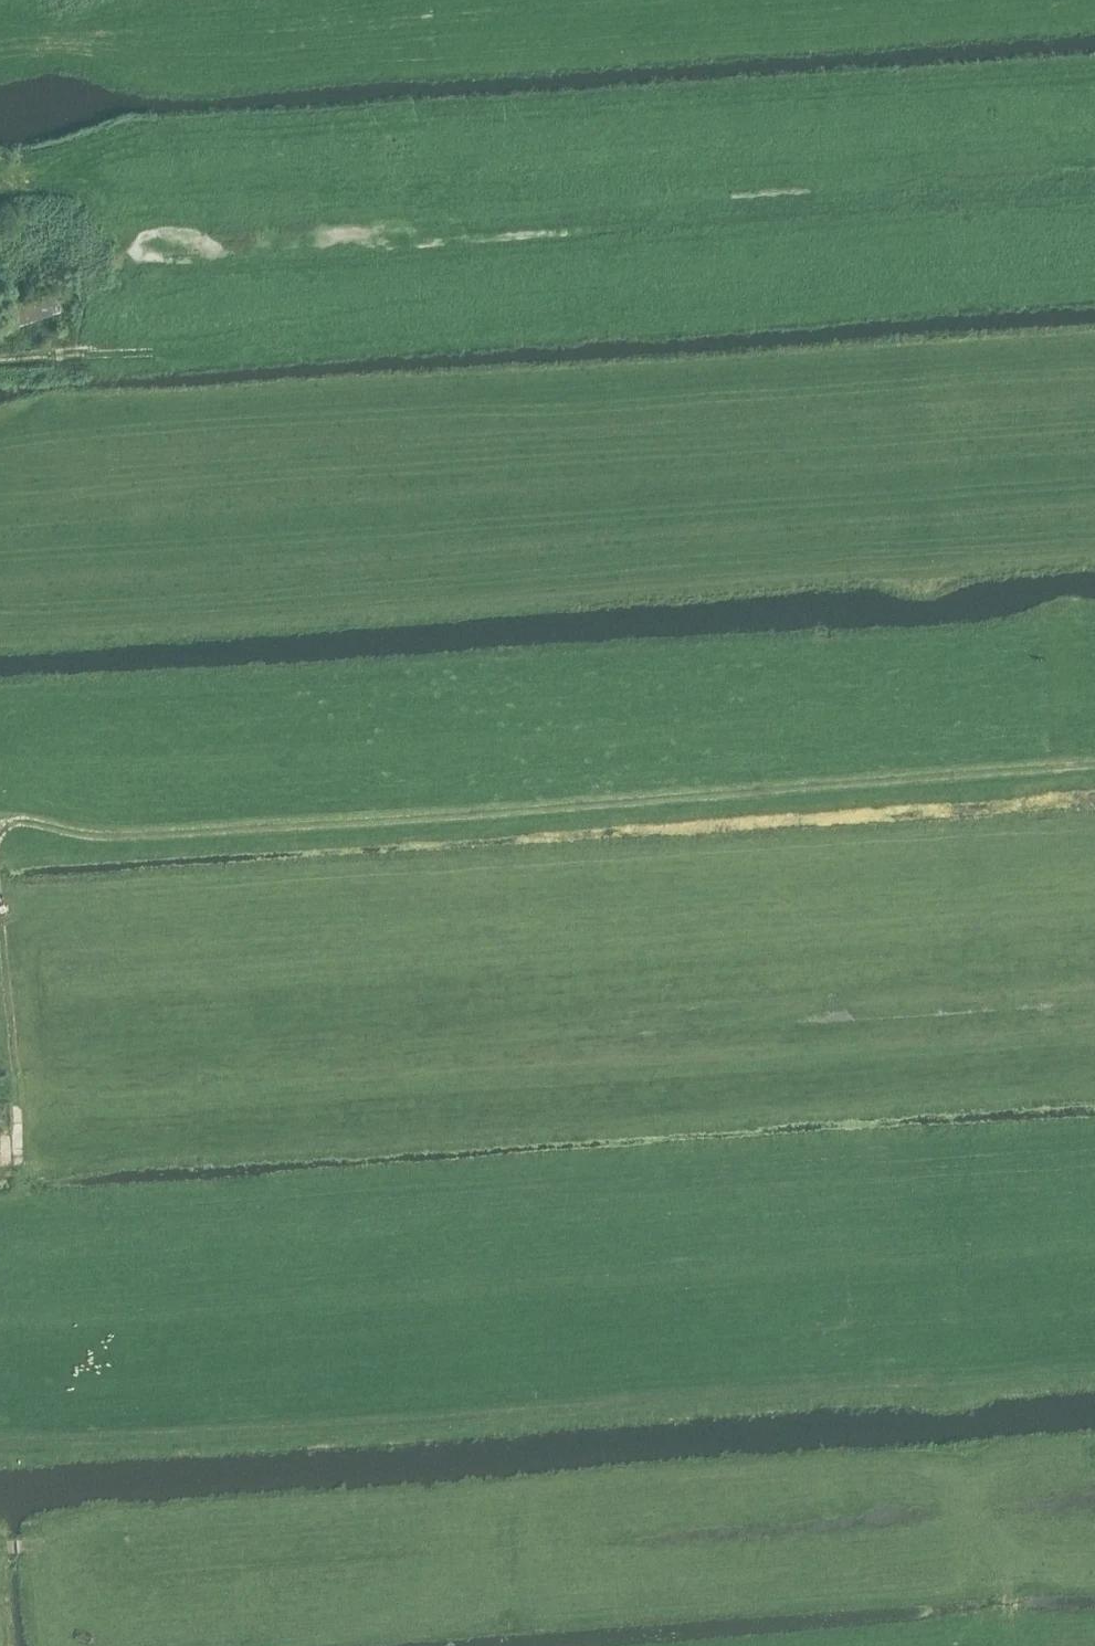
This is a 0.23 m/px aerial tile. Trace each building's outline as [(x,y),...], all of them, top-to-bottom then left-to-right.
[(0,312),(0,335),(39,320),(31,299),(0,312)]
